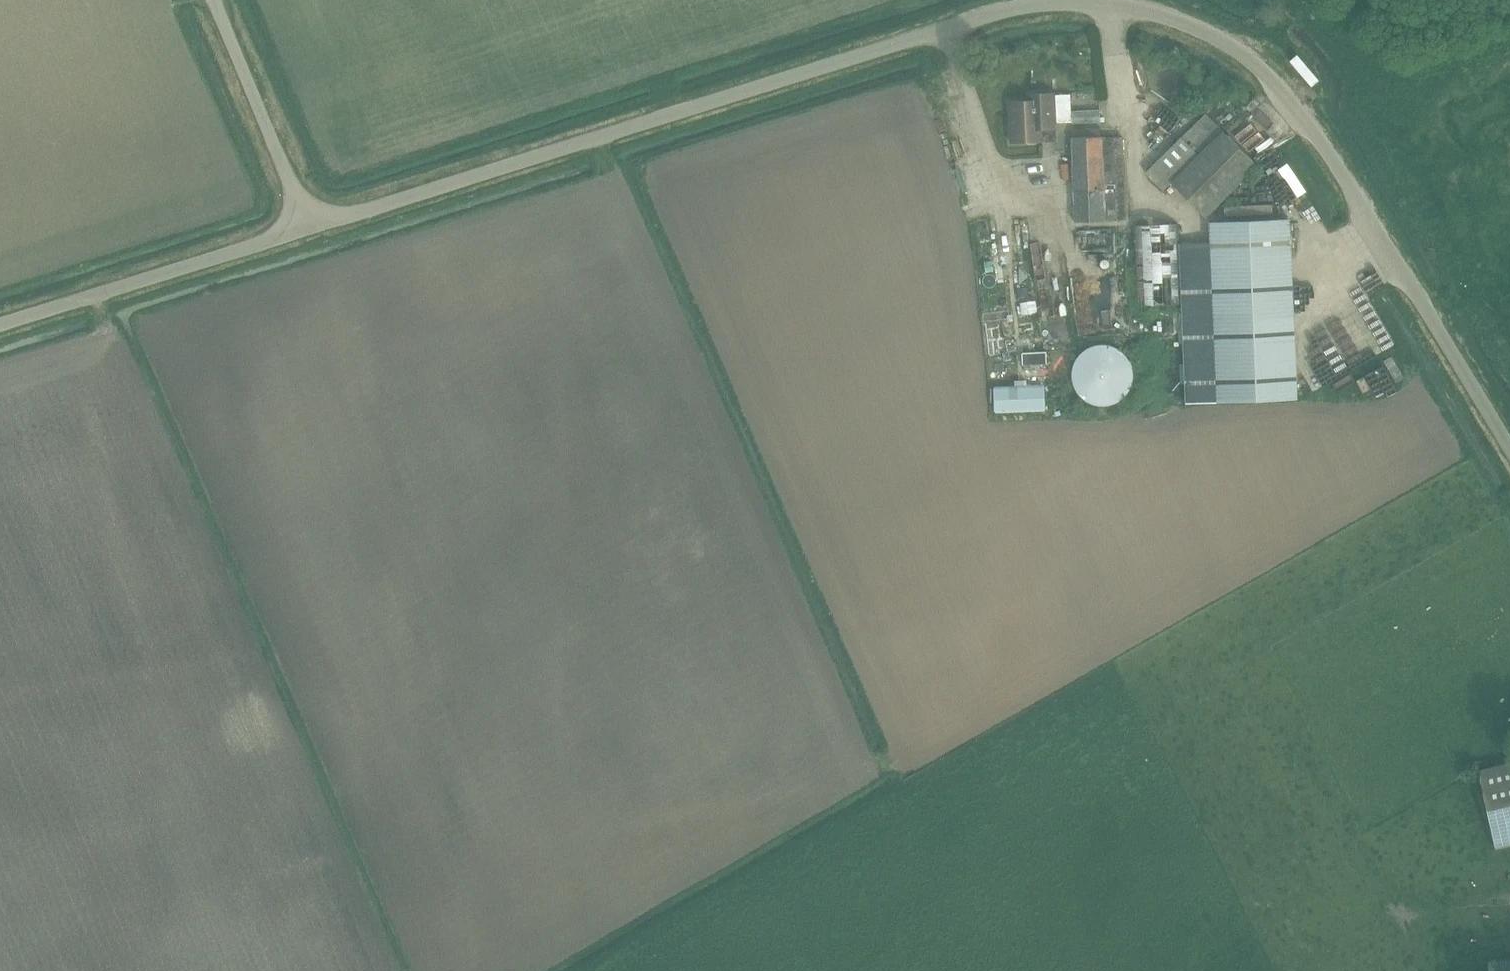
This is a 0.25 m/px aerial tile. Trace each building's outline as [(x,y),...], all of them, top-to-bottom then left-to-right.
[(1041,129),(1055,129),(1055,94),(1034,94),(1034,100),(1009,101),(1009,141),(1041,141),(1041,129)] [(1099,112),(1071,112),(1071,125),(1099,125),(1099,112)] [(1171,183),(1205,217),(1257,165),(1206,113),(1146,172),(1163,190),(1171,183)] [(1122,223),(1121,140),(1121,139),(1100,140),(1099,131),(1071,131),(1071,142),(1072,223),(1122,223)] [(1187,403),(1217,402),(1297,399),(1290,219),(1210,222),(1211,242),(1180,243),(1187,403)] [(1130,307),(1175,307),(1174,228),(1129,228),(1130,307)] [(1029,262),(1032,293),(1046,292),(1043,260),(1029,262)] [(1113,280),(1095,281),(1097,316),(1115,315),(1113,280)] [(1064,332),(1082,332),(1083,294),(1065,294),(1064,332)] [(1050,297),(1033,298),(1034,340),(1051,340),(1050,297)] [(1358,345),(1380,389),(1421,368),(1399,324),(1358,345)] [(1088,348),(1080,354),(1074,362),(1072,372),(1073,382),(1077,392),(1084,399),(1093,404),(1102,405),(1112,404),(1121,399),(1128,392),(1132,382),(1133,372),(1131,363),(1125,354),(1117,348),(1108,345),(1097,345),(1088,348)] [(1046,351),(1022,353),(1022,365),(1047,364),(1046,351)] [(1374,378),(1362,382),(1367,396),(1379,392),(1374,378)] [(1044,386),(1026,387),(1026,380),(1015,381),(1015,387),(995,388),(996,411),(1044,409),(1044,386)] [(1495,848),(1509,845),(1509,762),(1478,770),(1495,848)] [(1488,962),(1488,970),(1509,970),(1509,960),(1488,962)]
